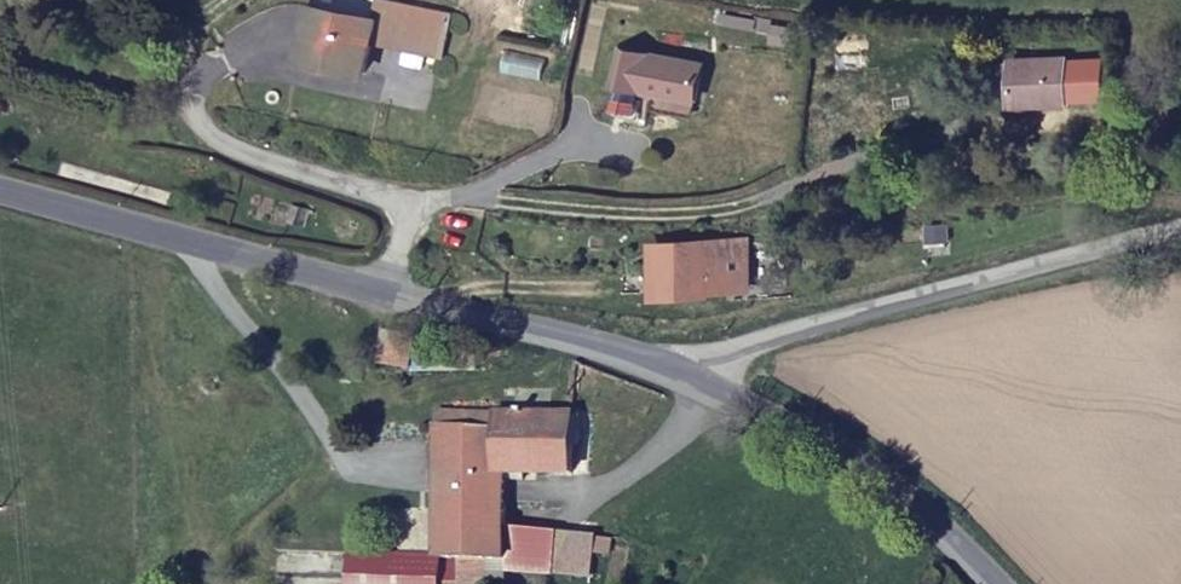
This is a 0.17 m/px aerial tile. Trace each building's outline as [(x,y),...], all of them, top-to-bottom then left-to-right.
[(433,45),(438,0),(363,0),(362,14),(295,6),(288,58),(357,68),(359,37),(433,45)] [(295,6),(362,14),(363,0),(295,0),(295,6)] [(778,7),(764,6),(764,24),(778,25),(778,7)] [(688,46),(606,31),(600,67),(683,82),(688,46)] [(1055,44),(1002,43),(1002,84),(1055,86),(1055,44)] [(656,294),(746,292),(745,246),(655,248),(656,294)] [(412,338),(381,334),(377,364),(408,368),(412,338)] [(520,409),(556,412),(556,389),(521,388),(520,409)] [(440,427),(504,430),(506,407),(441,403),(440,427)] [(569,473),(572,412),(556,412),(520,409),(506,407),(504,430),(505,469),(569,473)] [(488,559),(503,560),(503,539),(505,469),(504,430),(440,427),(438,499),(437,548),(435,557),(455,558),(488,559)] [(437,548),(438,499),(397,498),(394,548),(437,548)] [(586,582),(588,543),(503,539),(503,560),(503,578),(586,582)] [(455,558),(435,557),(437,548),(394,548),(349,547),(347,583),(453,583),(455,558)] [(488,559),(455,558),(453,583),(487,583),(488,559)]
